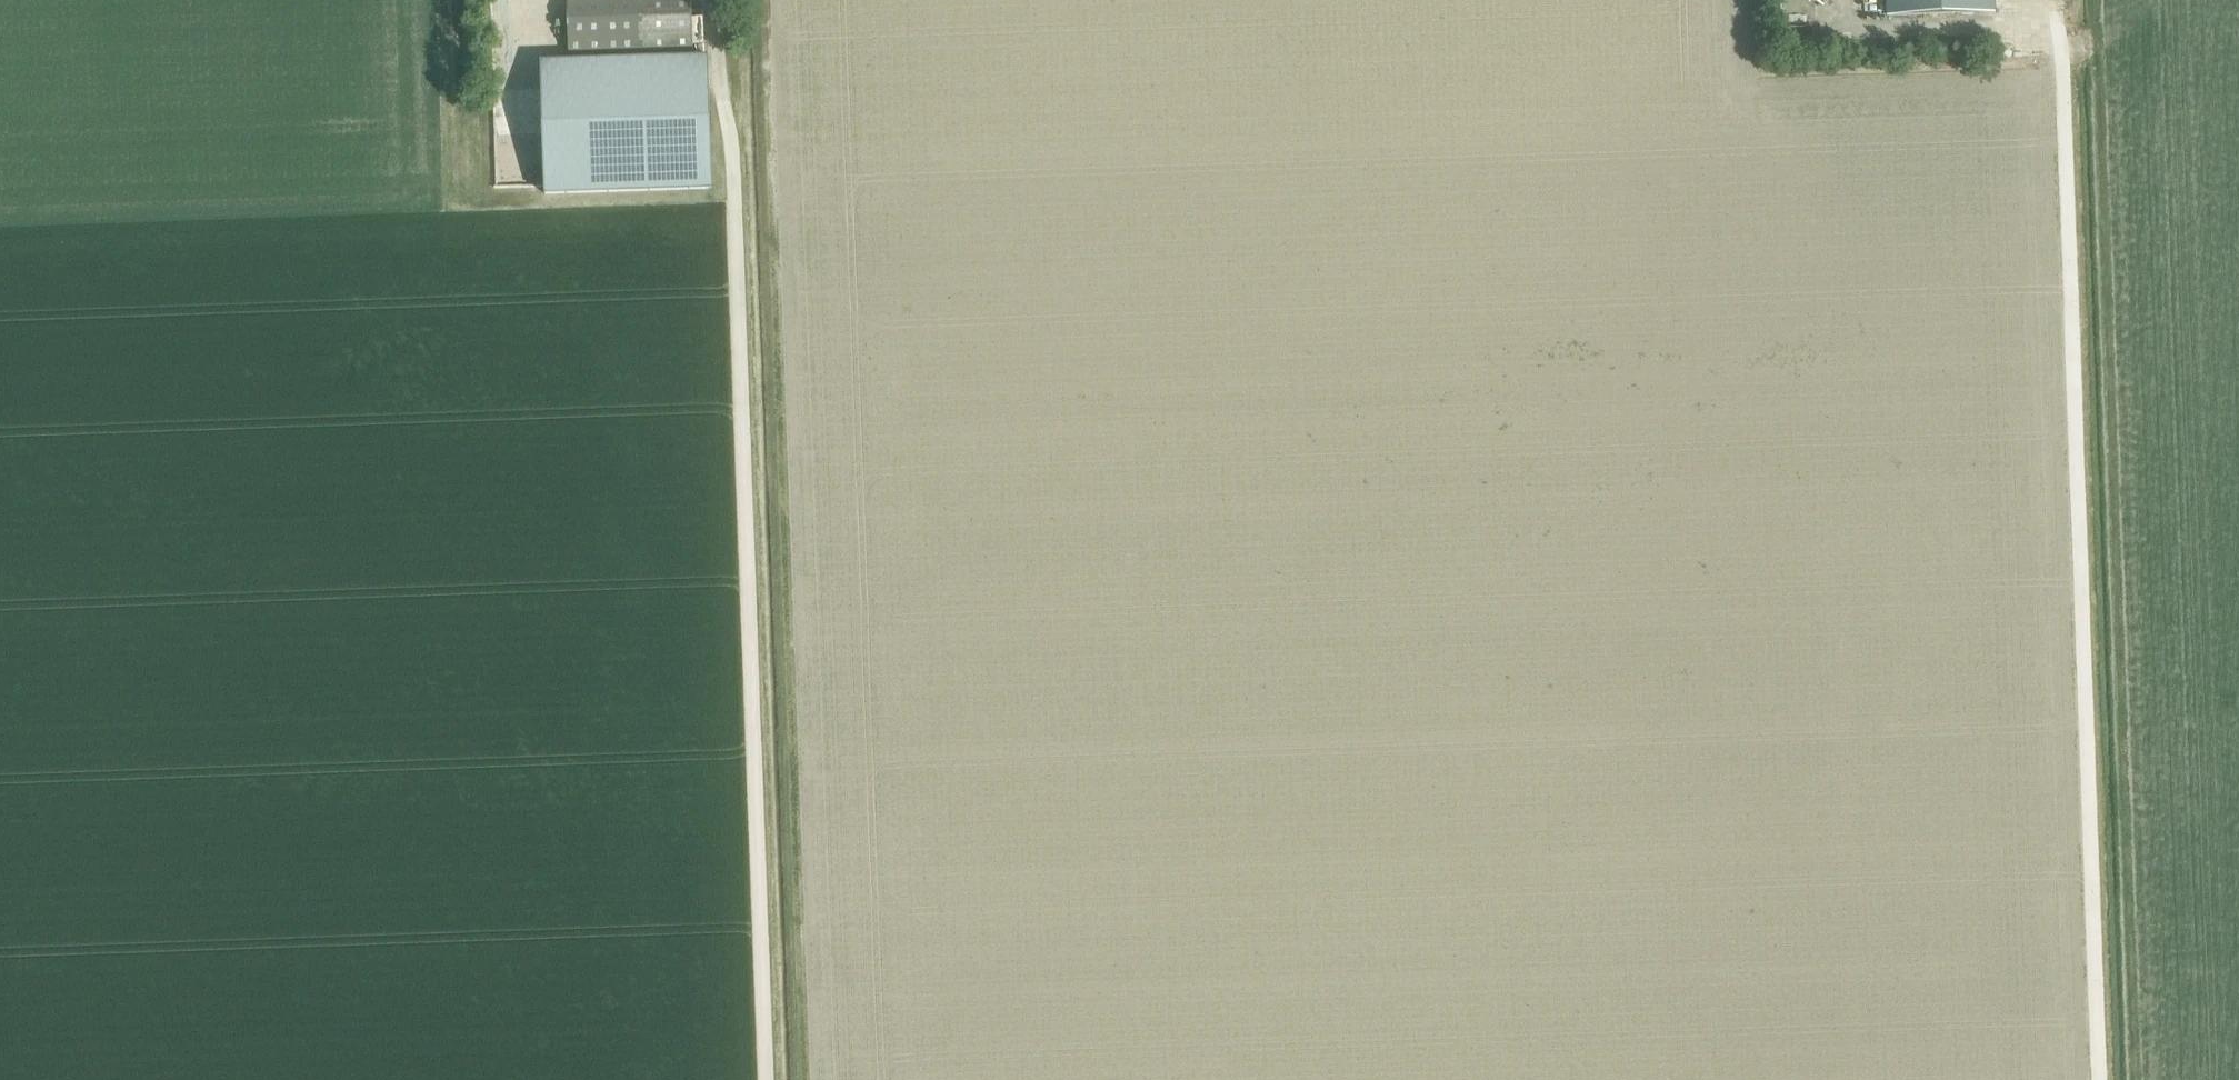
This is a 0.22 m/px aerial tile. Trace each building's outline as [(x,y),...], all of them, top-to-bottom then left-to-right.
[(568,57),(692,53),(691,0),(671,0),(566,3),(568,57)] [(1887,14),(1994,10),(1993,0),(1886,0),(1887,14)] [(707,183),(703,57),(539,62),(541,122),(544,194),(708,189),(707,183)]
